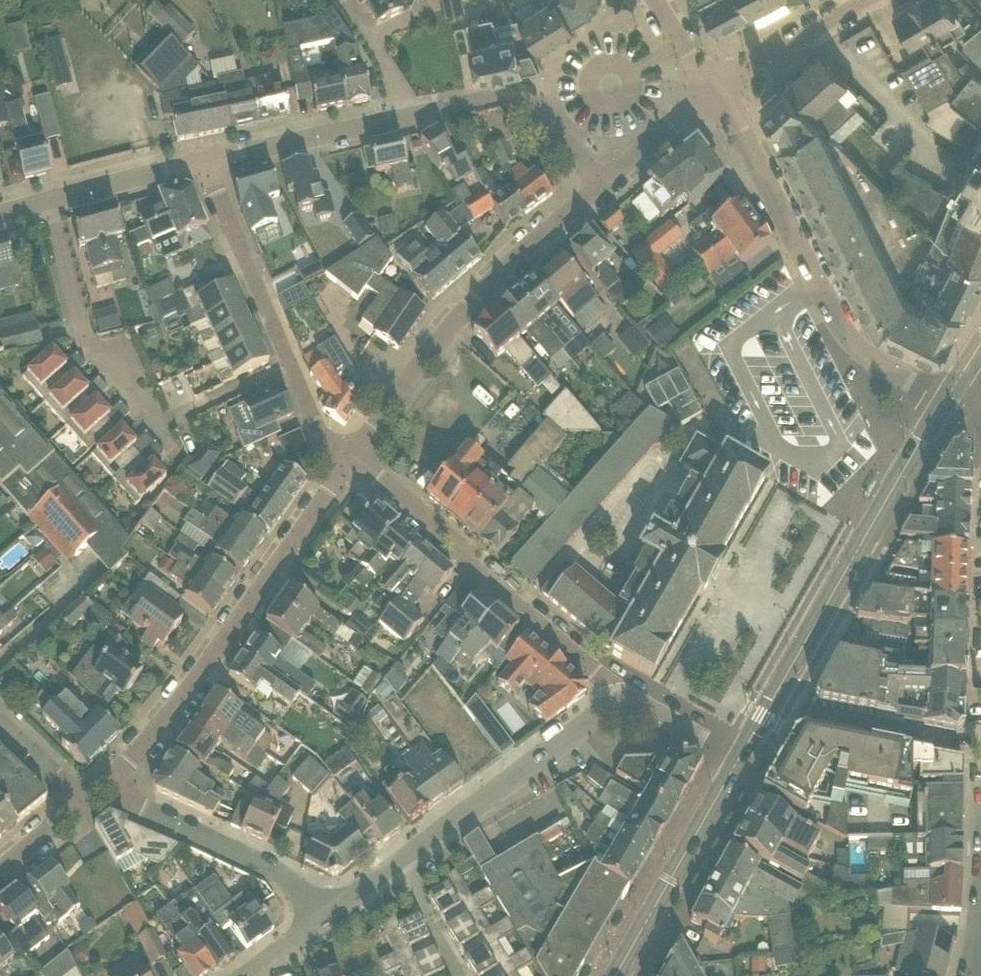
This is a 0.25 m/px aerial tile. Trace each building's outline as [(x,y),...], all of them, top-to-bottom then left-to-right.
[(360,4),(365,2),(376,25),(402,13),(396,0),(358,0),(360,4)] [(448,12),(466,8),(465,0),(445,0),(448,12)] [(575,28),(574,27),(591,17),(594,1),(591,0),(548,0),(533,9),(553,42),(575,28)] [(706,11),(717,31),(734,22),(723,2),(722,0),(701,0),(706,11)] [(753,12),(747,0),(722,0),(723,2),(734,22),(753,12)] [(753,12),(760,24),(790,8),(786,0),(747,0),(753,12)] [(927,108),(951,95),(952,97),(955,93),(957,91),(966,80),(957,65),(947,47),(920,0),(909,0),(894,9),(912,40),(921,35),(931,53),(904,68),(927,108)] [(947,47),(944,41),(957,33),(948,18),(957,13),(949,0),(920,0),(947,47)] [(155,2),(145,13),(181,47),(194,33),(166,7),(163,9),(155,2)] [(528,30),(536,53),(553,42),(533,9),(519,18),(527,31),(528,30)] [(479,78),(506,72),(540,64),(536,53),(528,30),(527,31),(498,37),(494,20),(493,20),(493,16),(467,22),(471,43),(479,78)] [(13,54),(29,49),(22,23),(6,27),(13,54)] [(334,43),(336,53),(339,68),(347,106),(370,101),(364,69),(356,71),(349,39),(341,27),(284,39),(287,55),(302,52),(310,51),(309,47),(334,43)] [(965,39),(965,47),(980,63),(980,27),(965,39)] [(210,85),(198,88),(198,89),(188,91),(185,81),(199,67),(165,35),(134,67),(159,91),(164,118),(172,117),(177,141),(231,130),(225,100),(224,100),(220,101),(216,85),(210,86),(210,85)] [(43,43),(55,89),(72,85),(60,39),(43,43)] [(313,99),(316,113),(347,106),(339,68),(306,75),(302,52),(287,55),(293,79),(302,77),(307,101),(313,99)] [(849,82),(821,52),(786,85),(830,131),(857,107),(841,89),(849,82)] [(973,71),(967,60),(957,65),(966,80),(973,71)] [(975,73),(973,71),(966,80),(957,91),(955,93),(952,97),(951,99),(967,112),(980,124),(980,78),(975,73)] [(24,83),(10,73),(0,89),(14,98),(24,83)] [(251,95),(248,95),(243,74),(236,75),(217,79),(219,91),(222,91),(224,100),(225,100),(231,130),(235,129),(258,125),(251,95)] [(284,88),(278,89),(275,76),(259,79),(261,93),(251,95),(258,125),(290,118),(284,88)] [(779,141),(806,193),(828,237),(867,316),(874,312),(876,315),(881,320),(885,322),(880,332),(938,361),(955,327),(954,327),(962,312),(935,298),(912,283),(898,275),(923,229),(830,131),(786,85),(762,106),(781,126),(786,137),(779,141)] [(951,95),(927,108),(931,114),(926,121),(952,137),(967,112),(951,99),(952,97),(951,95)] [(34,99),(44,142),(60,139),(50,96),(34,99)] [(31,145),(19,99),(4,102),(25,181),(50,174),(41,142),(31,145)] [(464,121),(472,136),(483,130),(475,115),(464,121)] [(420,141),(432,161),(439,173),(447,168),(456,183),(474,173),(459,146),(449,151),(438,131),(420,141)] [(412,189),(407,166),(401,139),(369,146),(370,150),(363,152),(368,172),(374,171),(375,173),(392,169),(398,193),(412,189)] [(491,148),(503,170),(516,163),(504,141),(491,148)] [(422,148),(421,142),(413,144),(414,150),(422,148)] [(700,195),(721,180),(722,180),(701,151),(690,150),(674,162),(700,195)] [(977,152),(962,177),(951,196),(956,199),(955,200),(955,201),(967,209),(980,214),(980,154),(977,152)] [(319,178),(313,180),(311,174),(308,161),(282,168),(288,192),(294,191),(299,212),(314,208),(316,220),(334,216),(329,193),(323,195),(319,178)] [(652,180),(648,183),(651,188),(643,195),(659,216),(683,199),(687,205),(700,195),(674,162),(654,178),(652,180)] [(239,207),(240,207),(251,233),(277,223),(267,199),(279,196),(270,165),(231,176),(239,207)] [(552,194),(536,171),(535,171),(528,176),(521,166),(509,175),(516,184),(508,190),(526,214),(552,194)] [(901,167),(890,187),(912,199),(911,200),(933,212),(943,193),(944,191),(942,190),(901,167)] [(472,195),(482,190),(475,174),(465,178),(472,195)] [(481,186),(506,228),(526,214),(508,190),(500,196),(489,181),(481,186)] [(159,195),(163,205),(139,215),(145,229),(145,230),(198,208),(191,191),(186,188),(173,192),(159,195)] [(474,221),(493,209),(482,193),(464,205),(474,221)] [(980,264),(980,214),(967,209),(955,201),(955,200),(952,199),(935,239),(936,241),(936,242),(941,247),(980,264)] [(133,213),(131,203),(121,206),(123,216),(133,213)] [(474,221),(464,205),(445,217),(443,214),(426,228),(438,242),(431,248),(437,256),(457,279),(481,258),(459,233),(474,221)] [(712,226),(697,237),(692,240),(698,248),(692,253),(701,265),(755,225),(740,205),(712,226)] [(109,275),(123,272),(122,265),(124,264),(117,239),(123,238),(115,207),(93,213),(109,275)] [(145,230),(145,229),(129,235),(131,240),(133,240),(136,247),(150,241),(156,257),(164,260),(182,252),(190,249),(208,242),(211,241),(198,208),(145,230)] [(600,224),(609,233),(623,221),(615,212),(600,224)] [(93,213),(71,219),(79,249),(85,248),(93,279),(93,278),(96,288),(111,284),(109,275),(93,213)] [(709,214),(690,228),(697,237),(712,226),(706,217),(710,215),(709,214)] [(373,239),(357,216),(343,226),(359,249),(373,239)] [(395,217),(379,220),(382,238),(398,235),(395,217)] [(626,220),(610,233),(619,244),(635,231),(626,220)] [(679,236),(670,223),(656,233),(666,246),(679,236)] [(740,266),(769,245),(755,225),(701,265),(710,277),(735,258),(740,266)] [(613,257),(591,231),(570,249),(607,293),(618,284),(602,266),(613,257)] [(5,236),(0,237),(0,274),(14,271),(5,236)] [(375,240),(325,274),(358,300),(366,287),(380,296),(365,316),(379,328),(375,333),(398,350),(425,312),(379,279),(392,260),(377,240),(375,240)] [(431,248),(423,255),(413,242),(396,256),(433,299),(457,279),(437,256),(431,248)] [(931,254),(928,252),(921,265),(946,277),(947,275),(964,283),(961,289),(975,296),(980,284),(980,264),(941,247),(936,242),(931,254)] [(46,269),(42,256),(31,259),(34,272),(46,269)] [(597,301),(562,258),(533,282),(555,308),(560,304),(573,320),(597,301)] [(298,274),(303,284),(304,284),(324,274),(319,263),(298,274)] [(921,265),(912,283),(935,298),(962,312),(966,314),(975,296),(961,289),(964,283),(947,275),(946,277),(921,265)] [(650,277),(660,291),(672,281),(662,268),(650,277)] [(125,275),(115,278),(117,286),(127,283),(125,275)] [(145,292),(152,307),(156,305),(176,296),(169,281),(145,292)] [(556,309),(555,308),(533,282),(515,297),(568,362),(570,361),(563,352),(573,343),(549,314),(556,309)] [(622,282),(609,293),(621,307),(634,296),(622,282)] [(180,294),(177,296),(191,327),(206,321),(241,304),(232,284),(209,295),(203,284),(180,294)] [(549,363),(550,361),(559,371),(568,362),(515,297),(496,312),(519,339),(526,334),(549,363)] [(250,324),(241,304),(206,321),(210,330),(199,336),(204,346),(215,340),(250,324)] [(162,320),(156,305),(152,307),(149,308),(154,325),(162,322),(162,320)] [(121,327),(116,307),(105,310),(110,330),(121,327)] [(473,332),(476,335),(496,359),(504,351),(521,370),(535,358),(519,339),(496,312),(473,332)] [(165,317),(169,332),(182,329),(178,314),(165,317)] [(25,350),(42,346),(35,321),(0,329),(0,346),(3,355),(25,350)] [(671,340),(659,323),(647,332),(659,349),(671,340)] [(219,350),(209,356),(213,365),(224,360),(260,344),(250,324),(215,340),(219,350)] [(158,337),(153,325),(142,329),(146,341),(158,337)] [(647,345),(633,328),(619,340),(634,357),(647,345)] [(604,335),(593,344),(604,358),(615,349),(604,335)] [(65,341),(55,347),(64,363),(74,357),(65,341)] [(228,370),(218,375),(222,385),(269,363),(260,344),(224,360),(228,370)] [(344,426),(362,401),(342,387),(354,371),(341,349),(322,360),(317,352),(304,359),(313,373),(310,374),(325,395),(319,402),(324,411),(344,426)] [(44,402),(71,378),(63,369),(67,366),(53,351),(22,378),(44,402)] [(88,388),(99,379),(87,364),(75,372),(88,388)] [(677,372),(645,390),(657,411),(668,405),(680,427),(701,415),(677,372)] [(71,378),(44,402),(66,427),(93,403),(85,394),(88,390),(74,375),(71,378)] [(109,412),(120,404),(108,388),(97,396),(109,412)] [(257,398),(249,401),(242,405),(252,425),(237,432),(245,450),(281,434),(276,424),(293,416),(280,388),(267,394),(265,391),(256,396),(257,398)] [(601,435),(565,393),(543,418),(547,421),(549,419),(568,435),(601,435)] [(67,563),(85,547),(109,575),(127,558),(121,552),(129,541),(54,457),(0,396),(0,487),(67,563)] [(631,432),(649,412),(634,399),(618,417),(631,432)] [(93,403),(66,427),(89,452),(115,428),(106,418),(110,415),(96,400),(93,403)] [(507,467),(515,473),(508,481),(520,492),(544,465),(569,436),(568,435),(549,419),(547,421),(507,467)] [(50,432),(42,423),(34,429),(42,438),(50,432)] [(114,480),(141,456),(132,447),(136,444),(122,428),(92,456),(114,480)] [(248,518),(270,534),(306,482),(296,475),(311,455),(300,431),(278,440),(288,462),(260,500),(220,472),(208,489),(248,518)] [(613,452),(628,435),(604,435),(604,447),(613,452)] [(634,577),(617,609),(567,565),(542,595),(611,654),(610,655),(630,666),(651,678),(699,595),(702,597),(722,563),(718,561),(766,478),(725,455),(725,456),(697,440),(681,468),(694,475),(689,484),(671,514),(670,514),(666,512),(654,533),(652,532),(641,552),(642,553),(630,574),(634,577)] [(205,445),(189,470),(203,479),(220,455),(205,445)] [(970,451),(970,450),(951,447),(951,448),(949,447),(949,448),(919,502),(936,504),(936,524),(936,526),(953,526),(952,530),(969,530),(972,451),(970,451)] [(508,481),(489,465),(485,471),(479,465),(483,460),(468,448),(426,496),(446,513),(462,527),(478,541),(502,514),(520,492),(508,481)] [(77,461),(70,453),(66,457),(73,465),(77,461)] [(149,466),(141,456),(114,480),(136,505),(166,478),(152,463),(149,466)] [(478,541),(497,557),(518,532),(516,530),(534,509),(549,523),(575,493),(544,465),(520,492),(502,514),(478,541)] [(95,482),(86,473),(78,480),(87,489),(95,482)] [(8,503),(0,494),(0,511),(8,503)] [(254,554),(267,536),(240,517),(235,524),(205,503),(197,513),(197,514),(254,554)] [(376,506),(354,532),(363,540),(348,557),(355,564),(345,576),(353,582),(364,569),(361,566),(397,524),(376,506)] [(214,553),(242,573),(254,554),(197,514),(197,513),(191,509),(183,521),(218,547),(214,553)] [(153,531),(161,520),(150,511),(141,523),(153,531)] [(128,533),(135,522),(129,519),(122,520),(118,526),(128,533)] [(936,524),(908,522),(900,537),(935,540),(935,546),(935,548),(969,549),(969,530),(952,530),(953,526),(936,526),(936,524)] [(361,566),(364,569),(375,578),(389,562),(396,567),(398,569),(420,544),(397,524),(361,566)] [(34,550),(45,541),(35,530),(25,539),(34,550)] [(168,557),(178,564),(178,565),(225,597),(238,579),(210,560),(206,566),(192,557),(199,548),(181,535),(174,545),(176,546),(168,557)] [(377,589),(379,590),(377,593),(382,598),(374,606),(385,617),(436,557),(420,544),(398,569),(396,567),(377,589)] [(905,544),(891,568),(917,572),(918,560),(931,560),(931,577),(968,577),(969,549),(935,548),(935,546),(905,544)] [(45,574),(57,564),(45,549),(33,559),(45,574)] [(165,557),(158,567),(170,575),(176,565),(165,557)] [(433,597),(453,572),(436,557),(385,617),(380,623),(404,644),(423,621),(411,611),(427,592),(433,597)] [(185,597),(212,616),(225,597),(178,565),(170,576),(189,590),(185,597)] [(328,583),(305,567),(296,579),(319,595),(328,583)] [(120,614),(132,623),(163,645),(183,618),(171,609),(179,598),(149,575),(129,603),(120,614)] [(917,583),(885,578),(877,592),(871,591),(869,595),(930,615),(967,618),(968,577),(931,577),(930,587),(918,587),(917,583)] [(496,609),(479,594),(479,595),(465,583),(445,607),(464,623),(437,655),(449,665),(454,660),(496,609)] [(356,650),(363,641),(289,589),(278,605),(308,627),(312,620),(347,645),(348,644),(356,650)] [(869,595),(856,620),(858,621),(858,620),(863,621),(862,629),(871,630),(872,622),(895,625),(894,636),(914,637),(913,647),(929,648),(929,642),(930,615),(869,595)] [(350,598),(342,609),(352,617),(361,606),(350,598)] [(81,600),(59,621),(69,632),(82,620),(102,635),(115,623),(81,600)] [(303,633),(308,627),(278,605),(266,622),(291,640),(319,659),(326,650),(303,633)] [(508,659),(527,637),(517,629),(518,627),(496,609),(454,660),(463,669),(464,667),(469,671),(492,644),(508,659)] [(18,619),(12,611),(2,619),(0,622),(0,634),(18,619)] [(966,643),(967,618),(930,615),(929,642),(966,643)] [(307,699),(315,687),(278,660),(291,640),(266,622),(243,654),(299,693),(307,699)] [(143,672),(127,659),(119,654),(126,645),(108,631),(93,651),(91,650),(69,679),(107,708),(118,692),(124,696),(143,672)] [(565,668),(549,654),(527,636),(527,637),(508,659),(514,664),(499,683),(516,698),(525,686),(539,698),(530,709),(546,723),(585,695),(586,686),(565,668)] [(45,643),(42,641),(38,642),(36,645),(37,648),(40,650),(44,649),(46,646),(45,643)] [(906,649),(849,641),(840,657),(899,684),(928,685),(929,663),(927,663),(912,658),(913,655),(906,654),(906,649)] [(966,661),(966,643),(929,642),(929,648),(913,647),(913,655),(912,658),(927,663),(929,663),(948,664),(948,661),(966,661)] [(290,706),(299,693),(243,654),(229,674),(255,692),(256,692),(265,699),(267,699),(272,693),(290,706)] [(902,721),(904,701),(919,703),(919,702),(928,704),(928,688),(928,685),(899,684),(840,657),(837,656),(837,657),(817,694),(815,697),(818,705),(819,705),(827,706),(902,721)] [(965,689),(965,667),(966,661),(948,661),(948,664),(929,663),(928,685),(928,688),(965,689)] [(390,673),(405,685),(406,684),(405,670),(397,664),(390,673)] [(371,674),(361,689),(371,695),(381,680),(371,674)] [(4,678),(0,682),(0,686),(7,692),(13,686),(4,678)] [(90,717),(52,681),(41,692),(42,693),(103,752),(120,734),(96,711),(90,717)] [(393,692),(385,683),(376,691),(384,700),(393,692)] [(928,688),(928,704),(928,705),(964,706),(965,689),(928,688)] [(264,754),(273,741),(238,716),(242,711),(216,692),(203,711),(264,754)] [(352,692),(334,715),(353,730),(362,718),(358,715),(367,703),(352,692)] [(62,745),(86,769),(103,752),(42,693),(33,702),(45,714),(43,716),(67,740),(62,745)] [(488,711),(476,696),(465,709),(477,724),(490,714),(488,711)] [(919,703),(904,701),(902,721),(955,731),(956,732),(964,725),(963,725),(964,706),(928,705),(928,704),(919,702),(919,703)] [(387,719),(378,707),(369,713),(378,725),(387,719)] [(259,769),(268,756),(264,754),(203,711),(190,730),(216,747),(220,742),(259,769)] [(190,730),(177,748),(196,762),(203,766),(216,747),(190,730)] [(911,753),(891,749),(805,732),(804,731),(793,736),(794,737),(762,792),(805,817),(812,804),(830,808),(831,804),(842,806),(846,786),(910,799),(910,801),(911,801),(911,772),(911,753)] [(446,797),(463,785),(441,755),(435,759),(423,744),(413,751),(446,797)] [(324,766),(333,778),(355,763),(347,750),(342,753),(324,766)] [(413,777),(408,781),(410,785),(411,784),(430,809),(446,797),(413,751),(401,760),(413,777)] [(0,752),(0,802),(18,824),(47,800),(34,785),(0,752)] [(208,798),(214,789),(197,777),(201,771),(174,752),(161,772),(205,802),(208,798)] [(963,787),(963,770),(963,762),(911,753),(911,772),(917,771),(917,784),(940,783),(941,788),(963,787)] [(695,757),(624,760),(614,778),(640,793),(645,796),(673,814),(702,766),(701,765),(696,758),(695,757)] [(309,759),(292,778),(312,795),(328,776),(309,759)] [(227,779),(232,770),(219,762),(213,771),(227,779)] [(410,824),(430,809),(411,784),(410,785),(408,781),(406,783),(393,766),(384,773),(389,780),(381,785),(410,824)] [(157,792),(212,817),(220,805),(208,798),(205,802),(161,772),(154,781),(157,792)] [(295,812),(286,805),(280,801),(290,789),(277,780),(246,821),(242,831),(267,843),(274,827),(275,827),(286,832),(295,812)] [(559,802),(571,795),(564,783),(525,806),(528,812),(537,807),(548,825),(566,814),(559,802)] [(645,796),(640,804),(637,802),(639,800),(610,783),(605,792),(633,809),(631,812),(663,831),(673,814),(645,796)] [(963,787),(941,788),(941,792),(916,792),(916,836),(917,840),(961,840),(963,787)] [(372,830),(382,844),(400,831),(380,804),(373,809),(363,796),(362,797),(357,790),(347,797),(351,803),(352,802),(362,816),(372,830)] [(245,791),(238,807),(230,826),(242,831),(246,821),(255,799),(245,791)] [(616,813),(615,816),(614,817),(620,820),(618,824),(627,829),(625,833),(653,849),(663,831),(631,812),(633,809),(605,792),(600,801),(607,806),(606,808),(616,813)] [(820,837),(757,801),(745,824),(782,845),(807,859),(820,837)] [(18,824),(0,802),(0,838),(18,824)] [(338,814),(348,827),(362,816),(352,802),(351,803),(338,814)] [(848,836),(848,807),(842,806),(831,804),(830,808),(826,828),(840,836),(848,836)] [(620,820),(614,817),(612,821),(601,814),(594,826),(606,833),(601,841),(614,848),(612,851),(642,868),(653,849),(625,833),(627,829),(618,824),(620,820)] [(115,825),(109,816),(95,828),(116,865),(132,855),(158,867),(167,857),(177,845),(121,821),(115,825)] [(782,845),(745,824),(733,844),(801,883),(806,875),(809,870),(782,855),(784,851),(779,849),(782,845)] [(606,833),(594,826),(589,835),(595,839),(591,844),(596,847),(594,852),(608,860),(601,872),(601,873),(629,890),(642,868),(612,851),(614,848),(601,841),(606,833)] [(358,840),(348,827),(344,830),(341,830),(332,839),(318,833),(304,861),(329,873),(329,874),(341,873),(341,872),(367,850),(358,840)] [(536,839),(549,864),(557,860),(548,844),(562,836),(557,827),(536,839)] [(593,867),(591,864),(557,881),(549,864),(536,839),(497,863),(478,833),(463,844),(532,958),(541,943),(544,951),(535,965),(542,975),(576,975),(584,962),(581,961),(619,896),(624,898),(629,890),(601,873),(601,872),(593,867)] [(935,871),(960,871),(961,840),(917,840),(916,836),(902,836),(903,886),(907,886),(922,883),(933,881),(934,881),(935,871)] [(893,854),(892,840),(868,840),(868,855),(893,854)] [(176,864),(190,848),(179,844),(177,845),(167,857),(176,864)] [(730,919),(736,919),(768,920),(768,918),(794,914),(793,905),(830,898),(830,889),(806,875),(801,883),(798,890),(729,851),(701,902),(730,919)] [(71,890),(51,865),(49,862),(27,879),(49,907),(55,902),(69,919),(81,909),(67,892),(71,890)] [(834,868),(830,886),(831,900),(851,897),(850,878),(849,872),(834,868)] [(445,888),(428,899),(441,919),(442,919),(448,929),(447,930),(479,911),(479,912),(497,901),(489,889),(472,899),(455,871),(441,882),(445,888)] [(892,891),(891,908),(960,912),(962,872),(960,871),(935,871),(934,881),(934,885),(907,886),(907,889),(892,891)] [(868,878),(850,878),(851,897),(869,895),(868,878)] [(246,949),(273,929),(246,892),(232,902),(217,882),(198,896),(223,931),(230,926),(246,949)] [(17,886),(0,900),(0,909),(17,931),(9,937),(25,957),(49,938),(33,918),(39,914),(17,886)] [(193,889),(182,898),(168,907),(215,972),(235,957),(218,934),(223,931),(198,896),(193,889)] [(121,910),(131,931),(148,923),(138,902),(121,910)] [(717,944),(719,939),(729,944),(733,936),(723,931),(730,919),(701,902),(691,921),(707,930),(704,937),(717,944)] [(174,974),(175,975),(209,975),(215,972),(168,907),(156,917),(183,954),(177,959),(183,967),(174,974)] [(465,960),(466,961),(498,942),(498,943),(515,932),(508,920),(490,930),(479,912),(479,911),(447,930),(459,950),(460,950),(466,960),(465,960)] [(768,920),(772,955),(798,950),(794,914),(768,918),(768,920)] [(400,968),(434,952),(434,951),(433,952),(428,941),(429,941),(419,919),(400,927),(395,917),(381,927),(394,955),(379,962),(385,975),(401,968),(400,968)] [(152,964),(164,958),(151,932),(149,933),(148,931),(138,936),(152,964)] [(948,962),(954,940),(918,931),(917,934),(906,935),(901,956),(897,972),(914,975),(944,975),(948,962)] [(466,961),(474,975),(511,975),(516,973),(516,974),(534,963),(526,951),(509,961),(498,943),(498,942),(466,961)] [(13,959),(0,944),(0,970),(13,959)] [(680,947),(663,975),(696,975),(680,947)] [(443,974),(444,973),(434,952),(400,968),(401,968),(404,975),(444,975),(443,974)] [(765,959),(752,960),(753,974),(766,973),(765,959)] [(134,960),(120,969),(125,975),(145,975),(134,960)]
